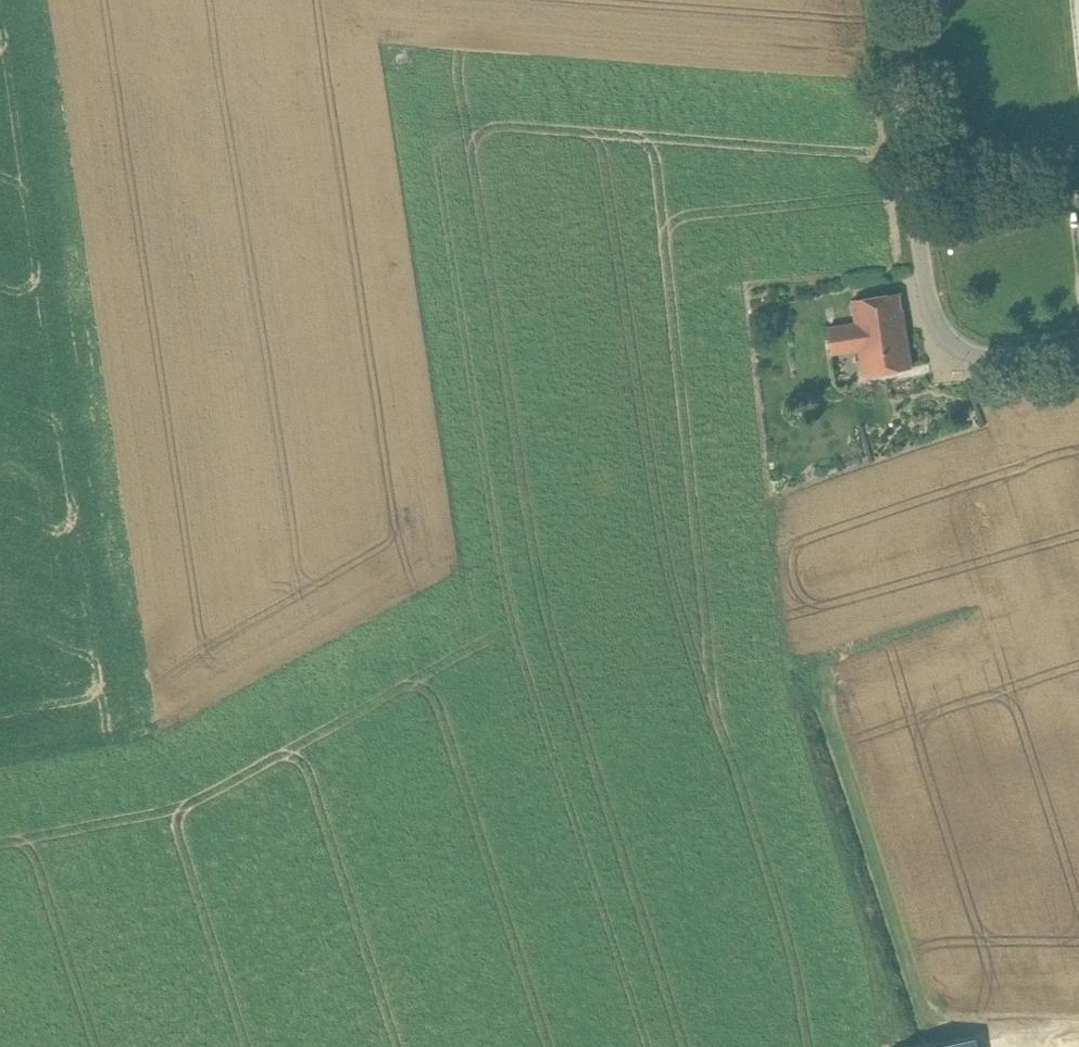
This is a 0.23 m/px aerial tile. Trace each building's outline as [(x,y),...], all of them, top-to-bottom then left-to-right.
[(912,367),(900,292),(854,300),(857,323),(829,327),(833,352),(861,348),(865,373),(912,367)]
